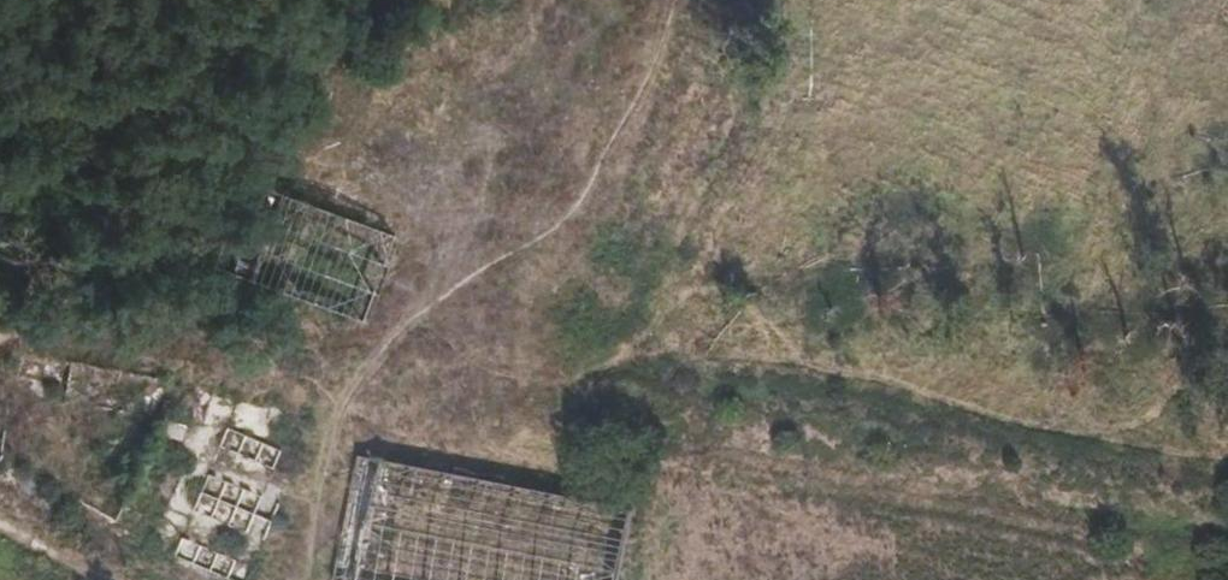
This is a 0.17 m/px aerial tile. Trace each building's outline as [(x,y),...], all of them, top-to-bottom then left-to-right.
[(309,52),(304,70),(318,74),(323,56),(309,52)] [(210,264),(228,270),(263,169),(246,163),(210,264)] [(247,277),(276,173),(263,169),(228,270),(247,277)] [(276,173),(247,277),(300,296),(326,206),(279,189),(282,175),(276,173)] [(326,206),(300,296),(350,314),(377,224),(326,206)] [(377,224),(350,314),(363,319),(395,231),(377,224)] [(73,359),(23,349),(5,427),(8,429),(0,456),(0,496),(109,558),(124,528),(126,525),(103,513),(12,461),(22,429),(39,433),(48,388),(67,392),(73,359)] [(73,359),(67,392),(65,401),(122,413),(129,370),(73,359)] [(129,370),(122,413),(151,419),(152,414),(164,416),(172,377),(129,370)] [(241,393),(235,409),(289,431),(295,416),(241,393)] [(220,446),(275,468),(289,431),(235,409),(220,446)] [(126,525),(177,448),(155,435),(103,513),(126,525)] [(209,473),(264,495),(275,468),(220,446),(209,473)] [(124,528),(137,535),(180,450),(177,448),(126,525),(124,528)] [(338,579),(626,579),(640,504),(361,453),(338,579)] [(209,473),(194,510),(249,533),(264,495),(209,473)] [(264,495),(249,533),(269,537),(282,502),(264,495)] [(194,510),(183,537),(238,560),(249,533),(194,510)] [(137,535),(124,528),(109,558),(138,576),(151,542),(137,535)] [(238,560),(183,537),(176,557),(231,579),(238,560)]
